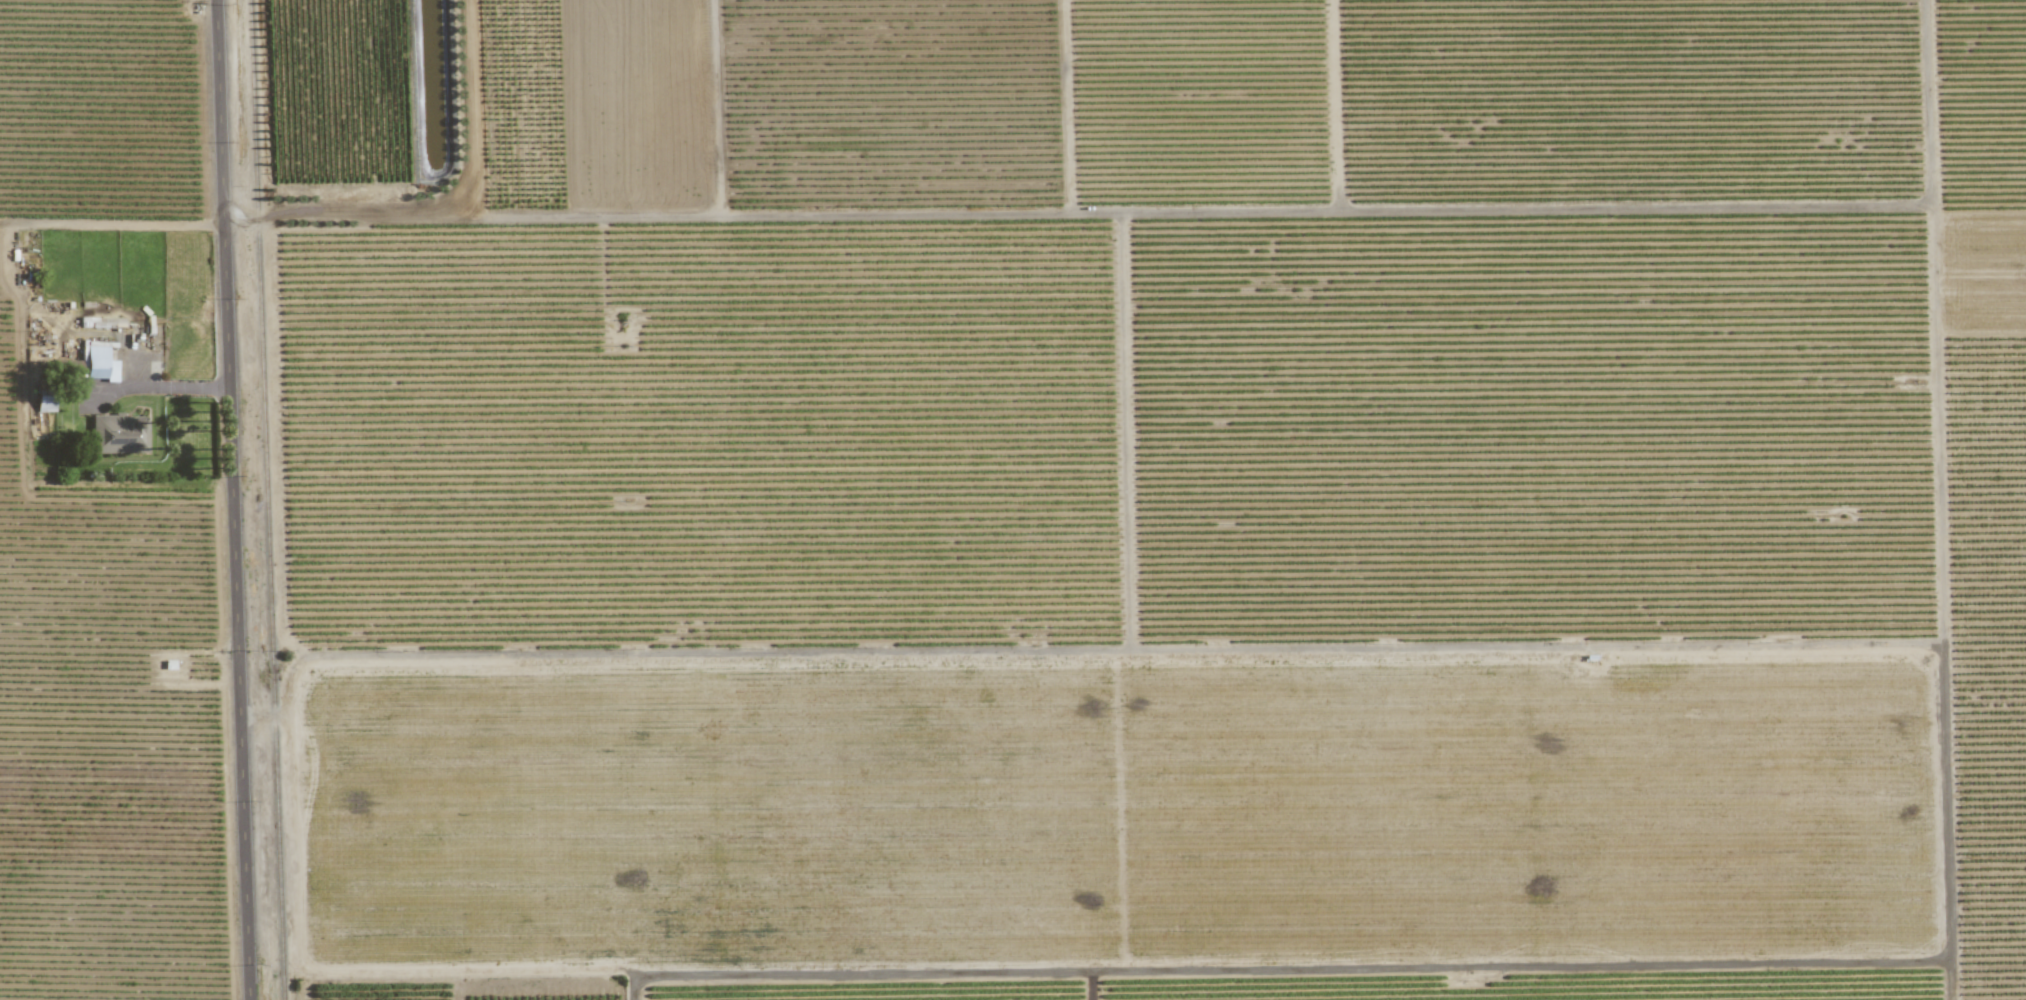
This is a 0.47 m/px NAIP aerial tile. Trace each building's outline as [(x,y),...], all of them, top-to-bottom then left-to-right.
[(117,360),(106,360),(106,345),(81,345),(81,360),(84,360),(84,379),(116,379),(117,360)] [(54,411),(54,392),(36,392),(36,411),(54,411)] [(147,452),(146,416),(121,416),(121,414),(90,414),(91,452),(147,452)]
